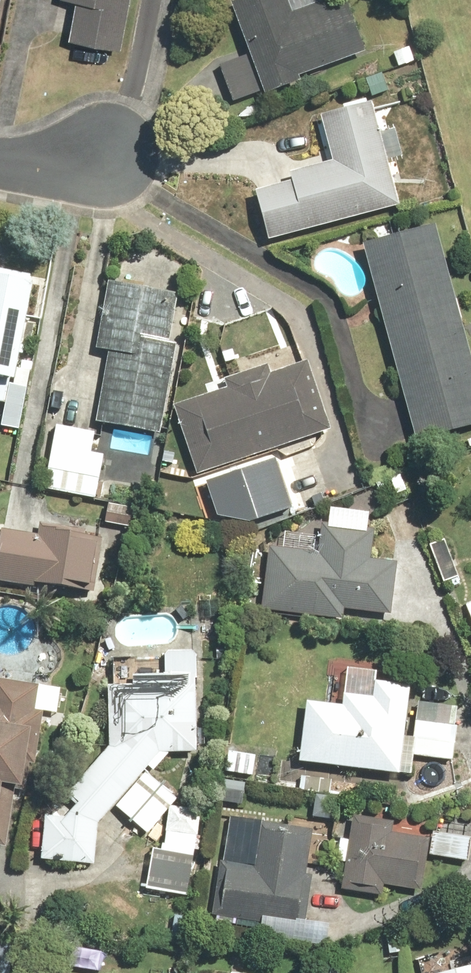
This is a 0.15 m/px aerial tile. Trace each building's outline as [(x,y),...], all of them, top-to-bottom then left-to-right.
[(71,39),(126,49),(135,0),(78,0),(71,39)] [(252,52),(221,63),(235,102),(266,91),(269,96),(306,82),(303,77),(372,51),(353,0),(335,0),(327,3),(326,0),(236,0),(233,1),(252,52)] [(286,187),(249,196),(262,249),(395,215),(368,109),(317,122),(328,168),(284,179),(286,187)] [(438,223),(367,242),(421,441),(470,427),(470,346),(438,223)] [(32,383),(23,382),(40,271),(0,265),(0,401),(10,403),(11,398),(29,401),(32,383)] [(114,424),(111,446),(134,450),(152,452),(155,430),(166,432),(186,290),(110,279),(101,349),(112,351),(102,423),(114,424)] [(230,387),(177,404),(201,474),(335,429),(313,361),(276,374),(273,365),(228,380),(230,387)] [(126,504),(134,450),(111,446),(96,444),(97,435),(59,429),(50,494),(111,502),(126,504)] [(211,482),(222,520),(258,525),(295,514),(279,461),(211,482)] [(126,504),(111,502),(108,524),(137,528),(140,506),(126,504)] [(371,612),(370,620),(435,624),(438,564),(376,560),(378,529),(374,529),(375,513),(334,511),(333,524),(326,523),(324,551),(271,548),(267,616),(347,620),(348,610),(371,612)] [(4,526),(0,558),(0,580),(31,584),(30,595),(98,604),(108,532),(46,523),(45,531),(4,526)] [(449,539),(434,545),(450,584),(464,578),(449,539)] [(112,746),(70,796),(82,804),(69,818),(48,817),(46,863),(102,865),(103,826),(118,809),(156,834),(173,806),(179,794),(154,772),(166,751),(198,753),(202,655),(167,653),(166,657),(116,655),(112,746)] [(309,702),(304,764),(407,772),(414,685),(382,682),(383,672),(353,669),(351,688),(349,688),(347,705),(309,702)] [(18,787),(39,789),(49,685),(0,680),(0,846),(13,847),(18,787)] [(249,807),(250,785),(197,783),(196,805),(249,807)] [(201,850),(208,811),(173,806),(166,844),(201,850)] [(231,817),(225,871),(231,872),(226,917),(264,921),(262,936),(327,943),(329,925),(312,923),(322,827),(231,817)] [(436,835),(437,822),(337,818),(334,885),(347,885),(346,896),(389,898),(389,888),(431,890),(432,859),(470,861),(470,837),(436,835)] [(201,850),(154,847),(151,887),(199,891),(201,850)] [(14,938),(0,937),(0,972),(12,972),(14,938)]
